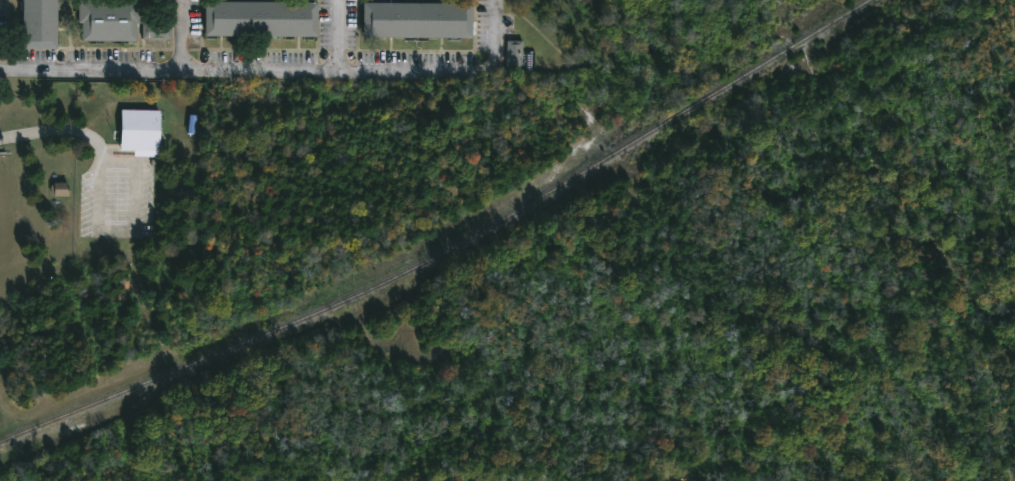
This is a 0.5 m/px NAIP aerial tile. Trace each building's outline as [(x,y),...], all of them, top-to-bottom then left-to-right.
[(18,49),(19,0),(55,0),(54,49),(18,49)] [(77,24),(77,0),(139,0),(139,23),(133,23),(133,42),(80,42),(80,24),(77,24)] [(217,37),(203,37),(203,2),(315,4),(315,39),(217,37)] [(387,39),(361,38),(362,3),(471,4),(470,39),(387,39)] [(168,39),(140,39),(140,24),(168,24),(168,39)] [(523,54),(522,69),(508,69),(508,41),(523,41),(523,54)] [(159,126),(159,152),(120,151),(121,110),(160,111),(159,126)] [(69,185),(55,185),(55,197),(69,197),(69,185)]
